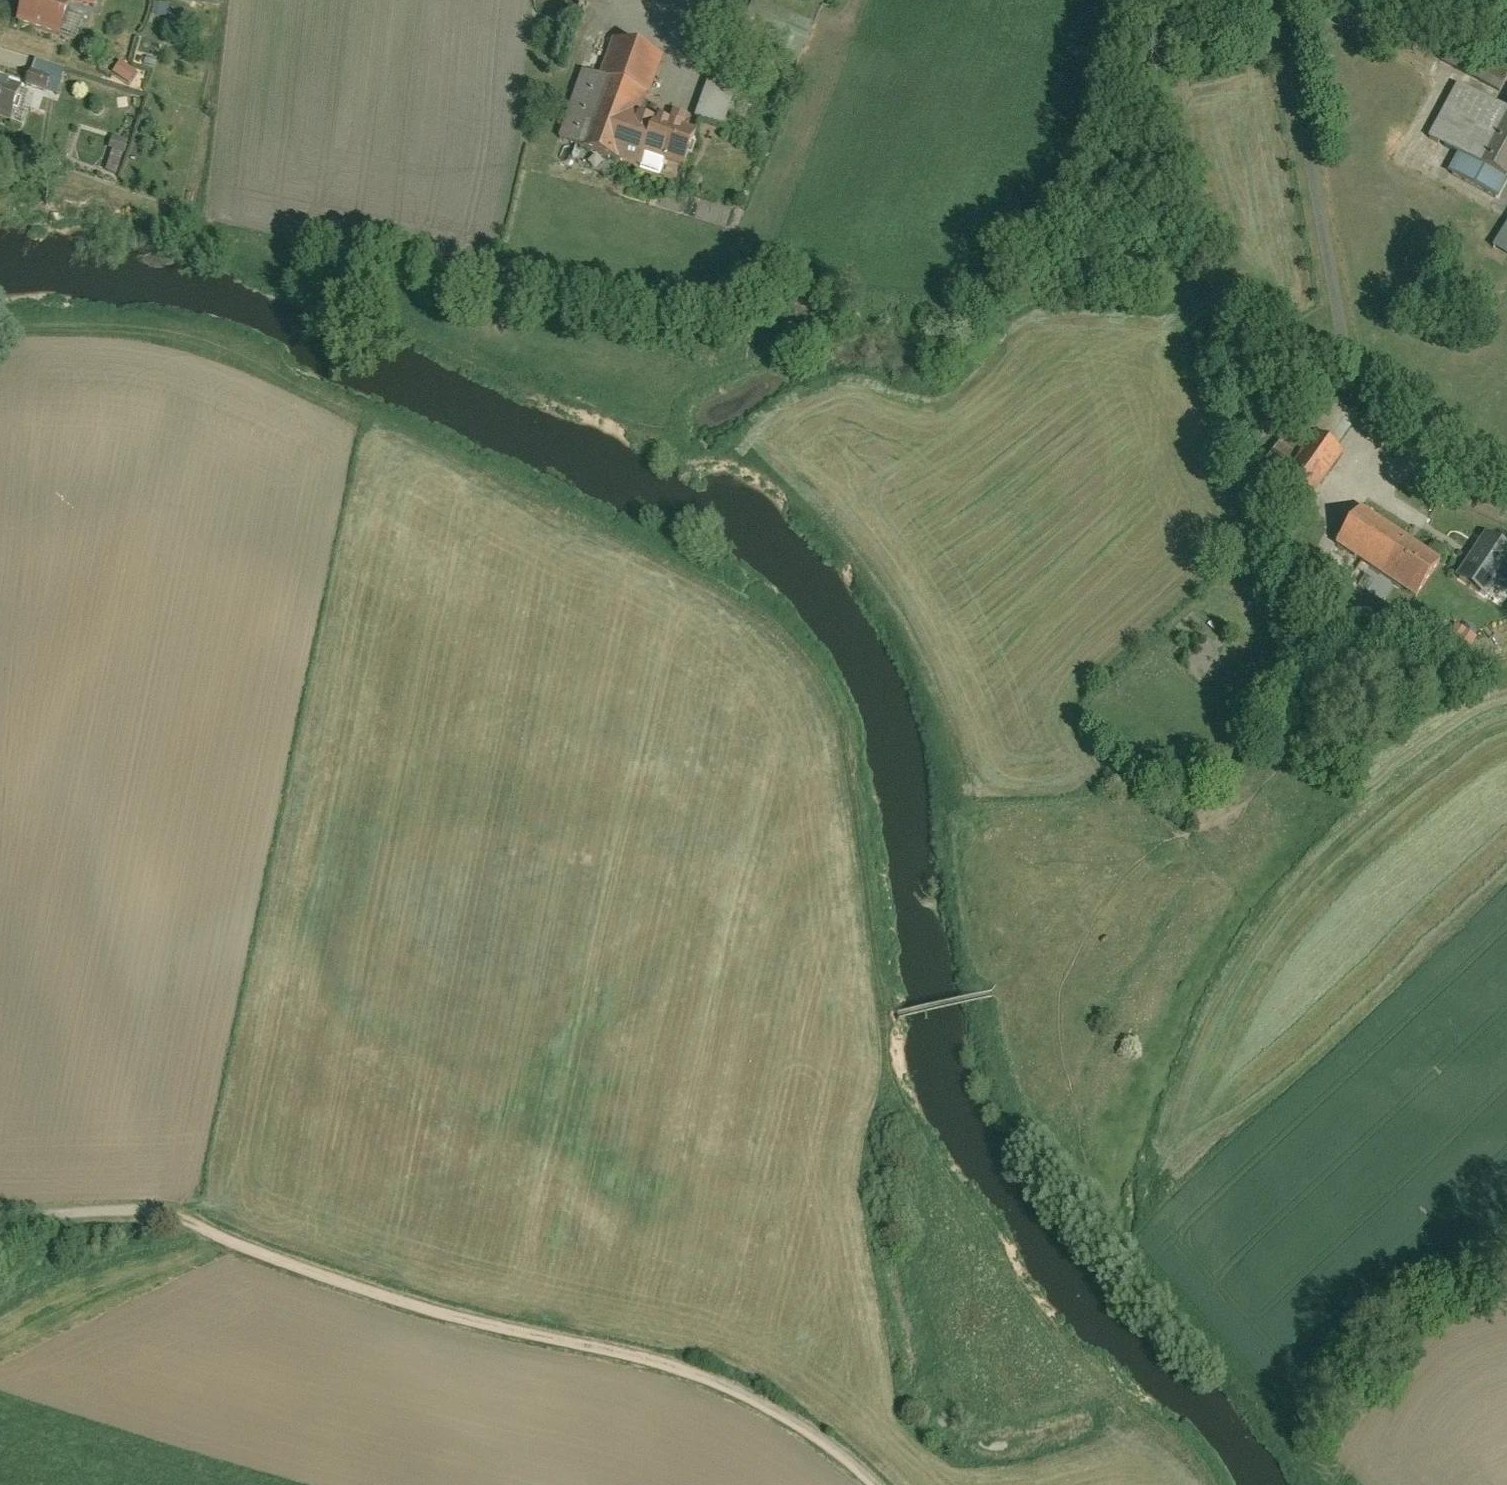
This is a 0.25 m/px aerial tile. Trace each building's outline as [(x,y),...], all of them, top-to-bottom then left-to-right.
[(61,0),(26,0),(18,25),(60,38),(71,3),(61,0)] [(101,0),(72,0),(71,3),(97,11),(101,0)] [(757,2),(743,41),(802,62),(816,23),(757,2)] [(580,71),(556,147),(682,186),(697,139),(641,122),(662,55),(611,39),(599,77),(580,71)] [(62,70),(37,61),(28,87),(53,96),(62,70)] [(135,85),(142,71),(124,62),(117,76),(135,85)] [(0,83),(0,122),(9,125),(20,89),(0,83)] [(1428,139),(1462,156),(1452,174),(1500,198),(1506,185),(1506,110),(1455,84),(1428,139)] [(718,128),(725,97),(694,90),(687,122),(718,128)] [(117,136),(105,170),(123,176),(135,143),(117,136)] [(1493,248),(1506,256),(1506,225),(1493,248)] [(1289,485),(1315,504),(1346,460),(1320,442),(1289,485)] [(1364,511),(1339,550),(1423,605),(1449,565),(1364,511)] [(1457,583),(1488,604),(1497,591),(1506,598),(1506,551),(1488,538),(1457,583)] [(1450,632),(1445,647),(1464,654),(1470,639),(1450,632)]
